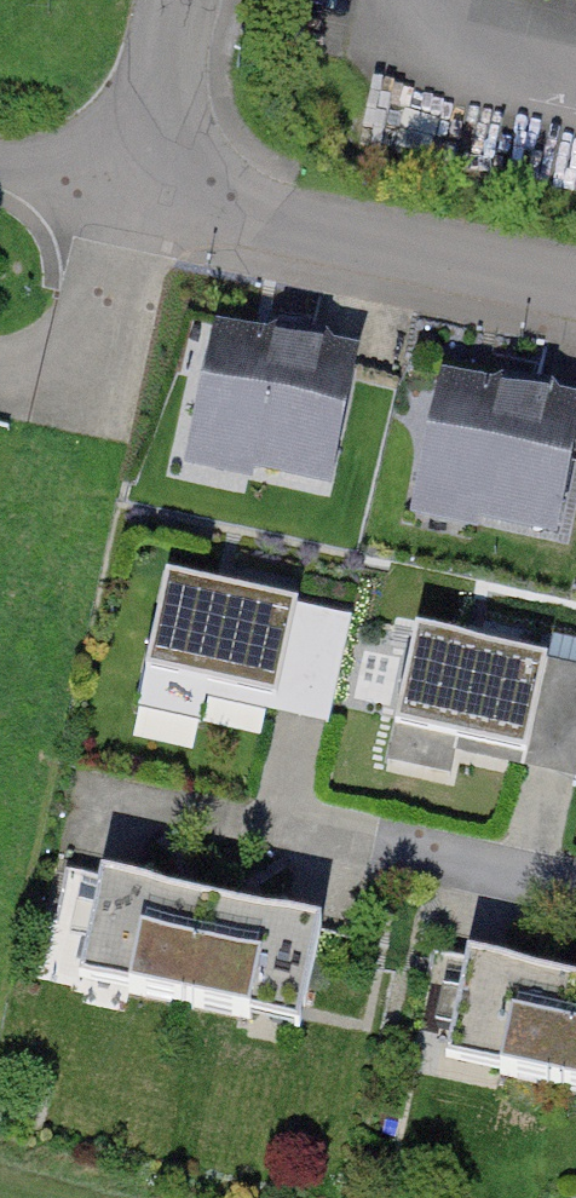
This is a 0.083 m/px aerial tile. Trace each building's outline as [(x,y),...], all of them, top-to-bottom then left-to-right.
[(351,359),(206,331),(182,451),(327,479),(351,359)] [(436,366),(409,503),(554,532),(575,424),(575,394),(436,366)] [(300,600),(175,570),(153,662),(278,692),(300,600)] [(543,650),(409,623),(390,719),(523,747),(543,650)] [(214,890),(106,866),(80,981),(188,1005),(214,890)] [(323,915),(214,890),(188,1005),(297,1029),(323,915)] [(463,948),(439,1055),(553,1081),(575,976),(575,974),(463,948)] [(553,1081),(575,1086),(575,976),(553,1081)]
